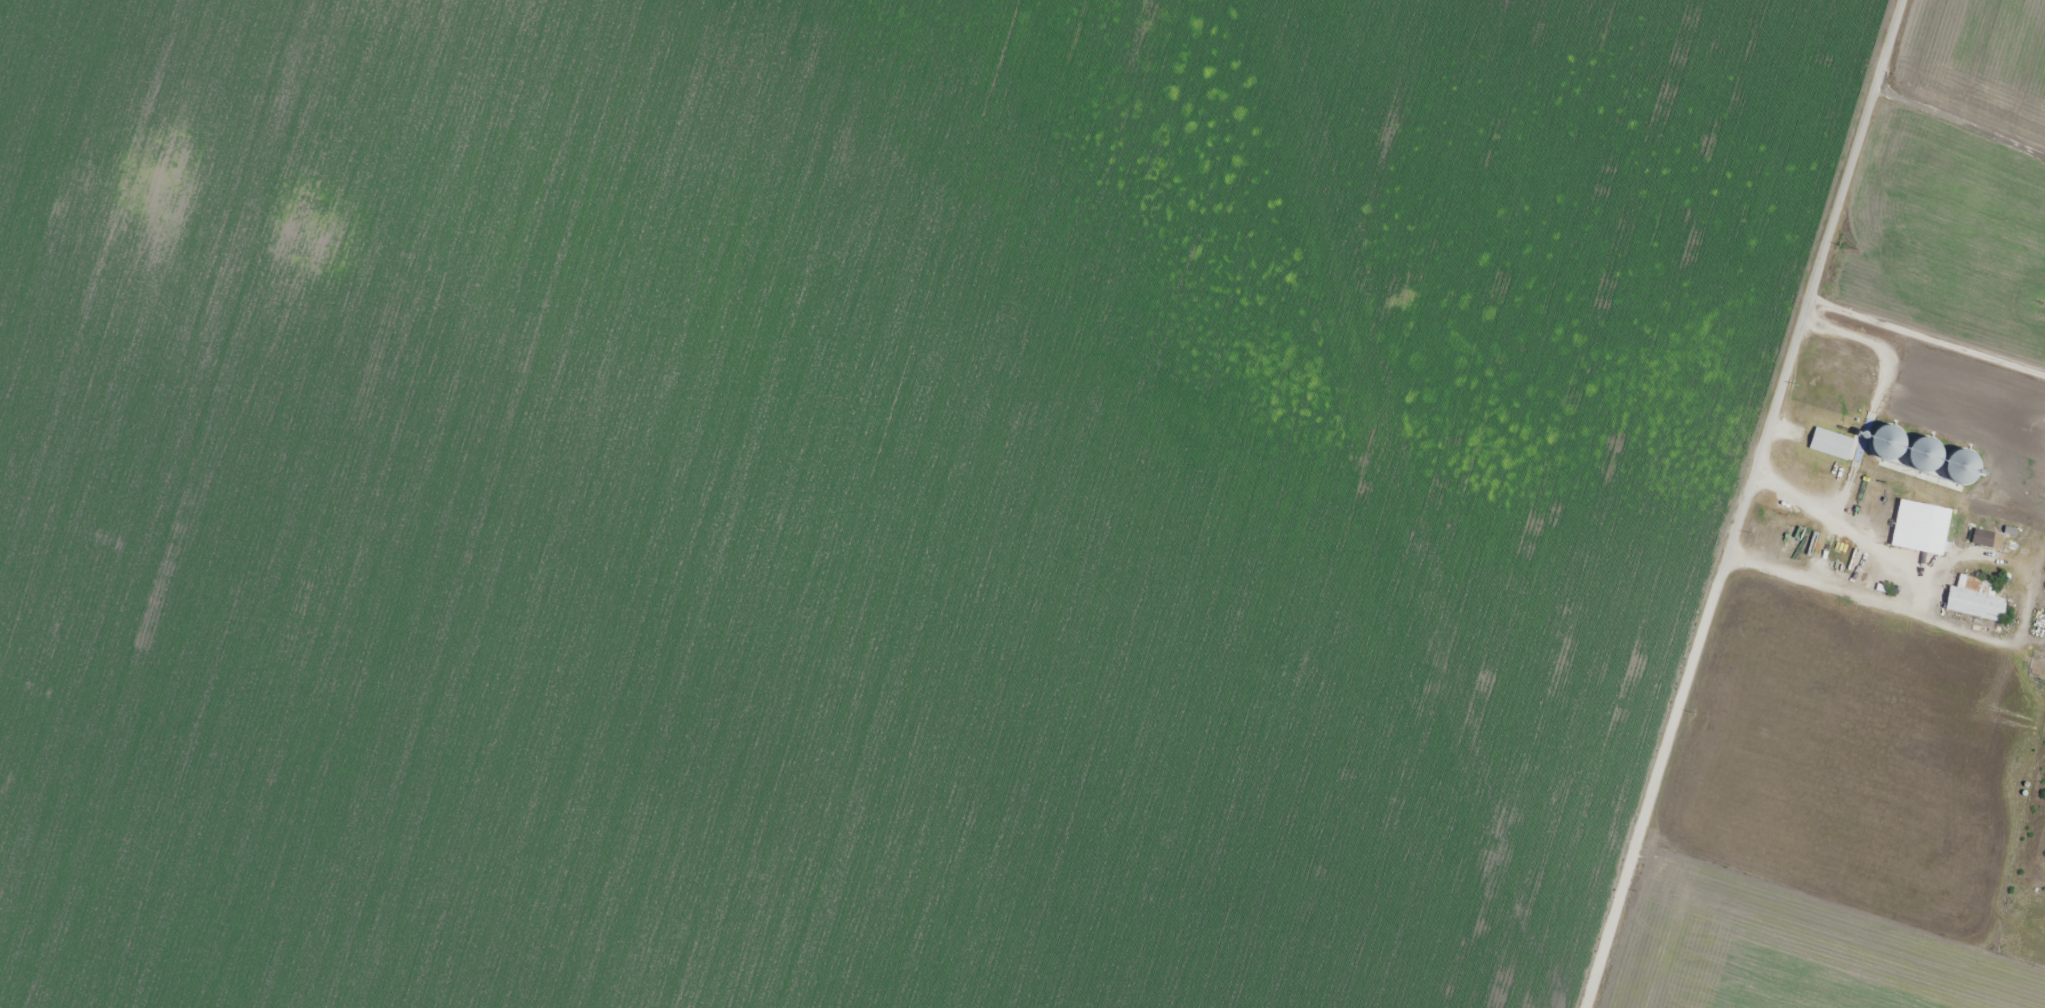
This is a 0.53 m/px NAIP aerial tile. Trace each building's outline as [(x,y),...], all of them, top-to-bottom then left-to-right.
[(1952,508),(1901,499),(1893,546),(1943,555),(1952,508)] [(1964,614),(2000,620),(2007,582),(1953,574),(1949,600),(1966,603),(1964,614)]
